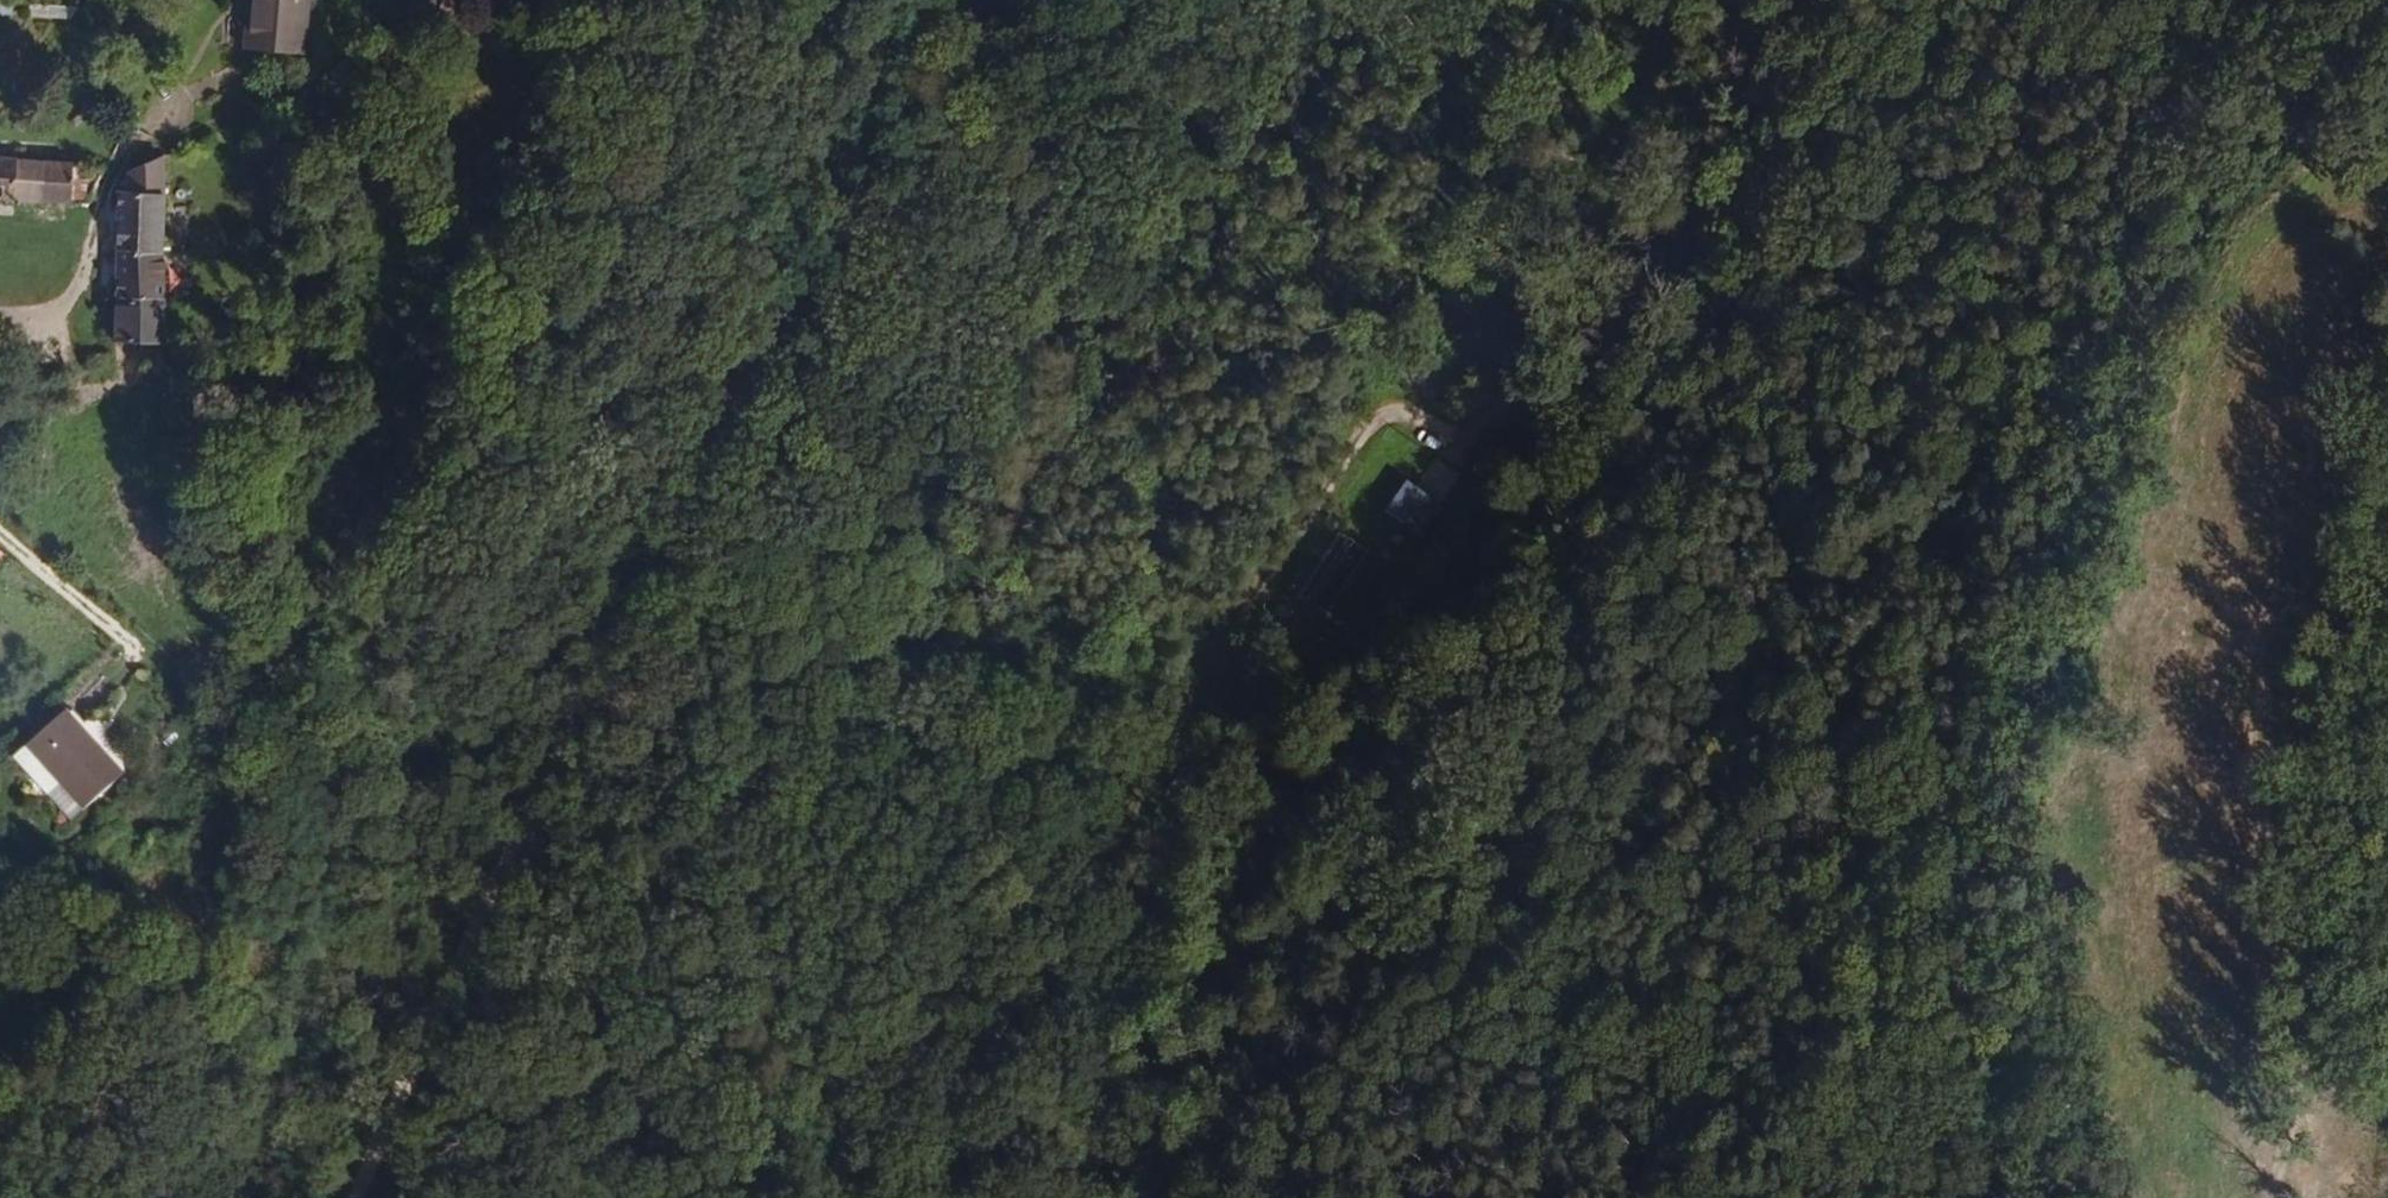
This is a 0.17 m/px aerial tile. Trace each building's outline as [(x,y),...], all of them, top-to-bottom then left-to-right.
[(311,0),(247,0),(239,68),(302,76),(311,0)] [(437,0),(407,0),(405,15),(435,17),(437,0)] [(14,165),(0,164),(0,205),(12,206),(14,165)] [(158,256),(160,164),(120,182),(119,195),(109,195),(109,197),(108,254),(158,256)] [(62,210),(65,168),(14,165),(12,206),(62,210)] [(157,301),(158,256),(108,254),(107,299),(157,301)] [(156,347),(157,301),(107,299),(105,346),(156,347)] [(115,784),(63,716),(10,758),(40,798),(55,788),(75,814),(115,784)] [(75,814),(55,788),(40,798),(61,824),(75,814)]
